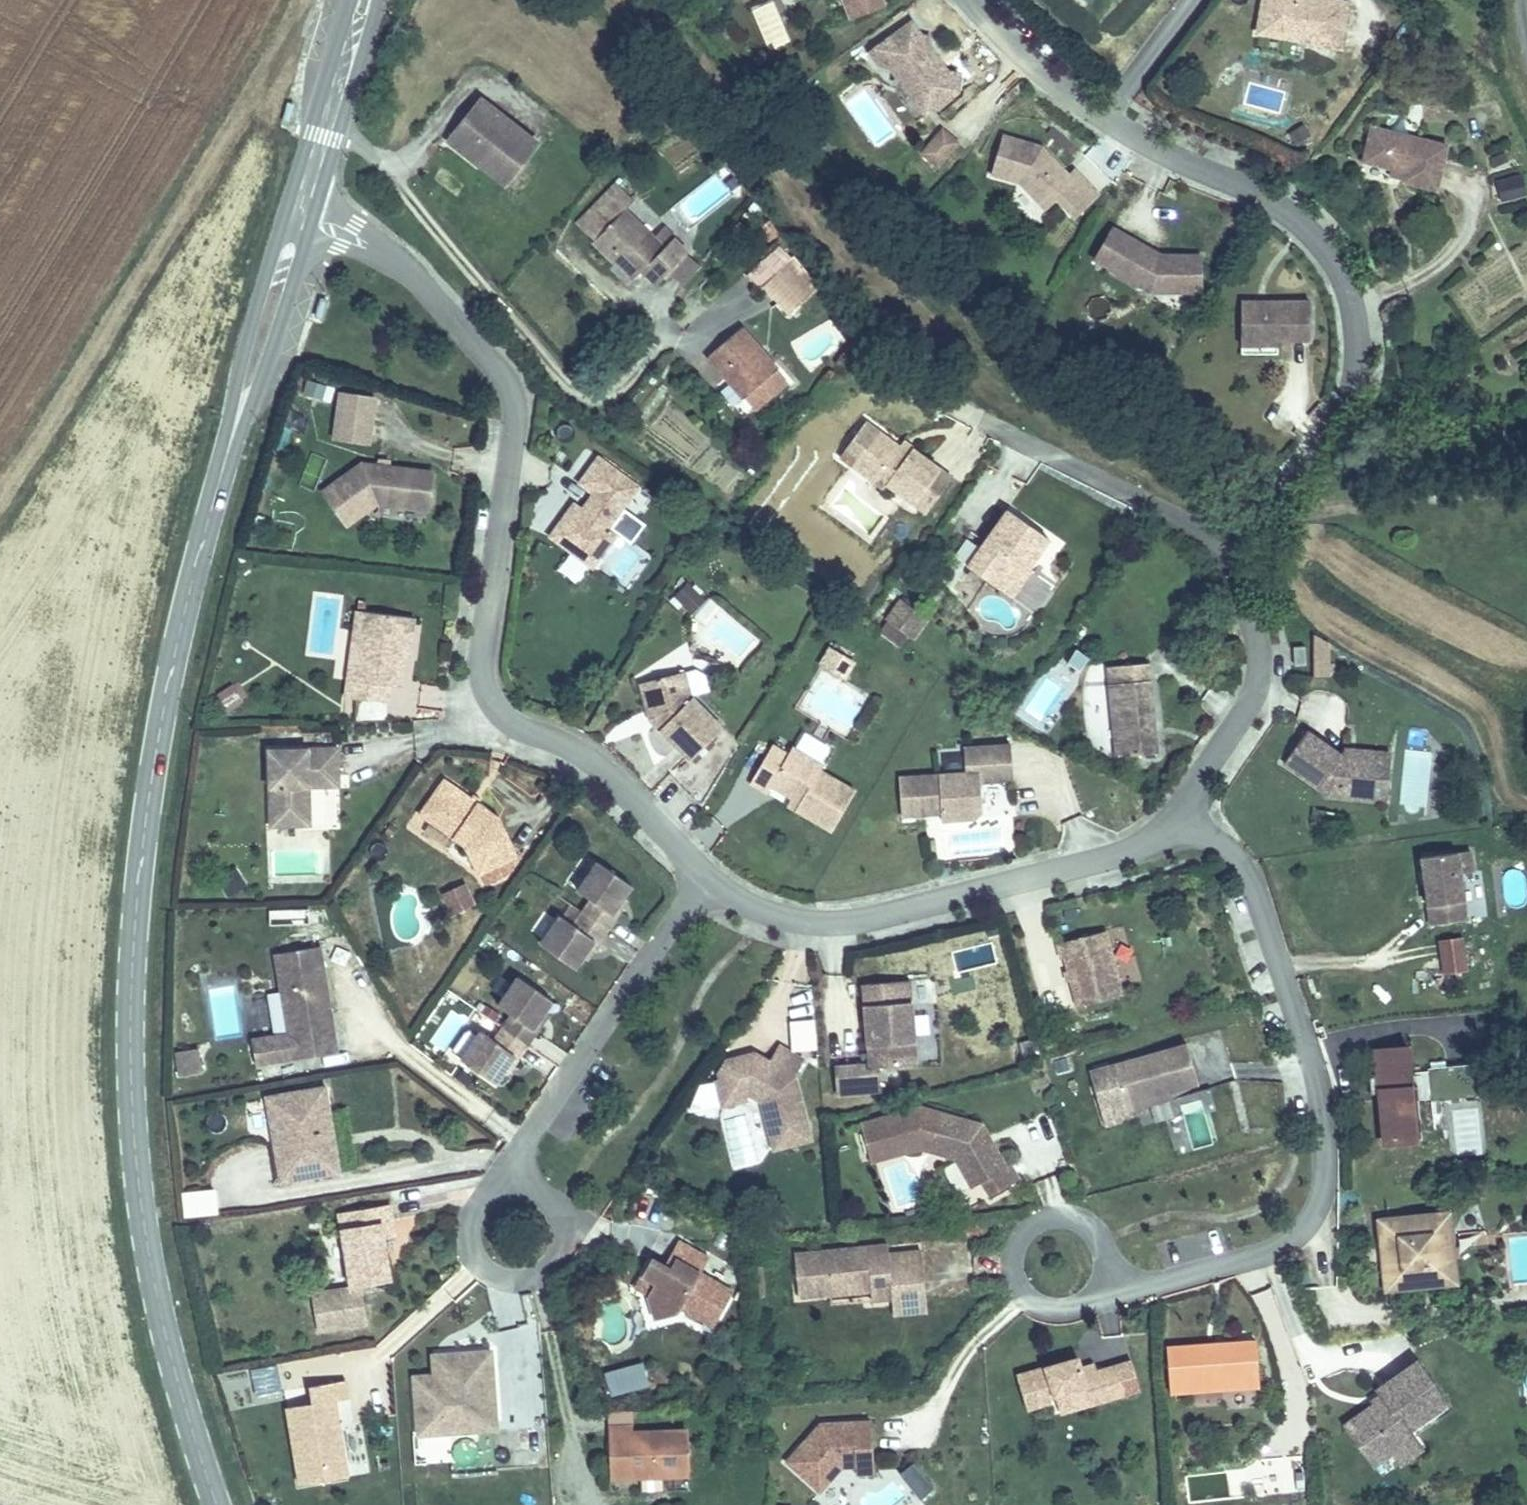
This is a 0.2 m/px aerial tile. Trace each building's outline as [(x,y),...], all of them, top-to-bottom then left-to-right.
[(863,0),(839,0),(827,5),(833,19),(866,5),(863,0)] [(1345,12),(1283,0),(1260,0),(1253,40),(1336,56),(1345,12)] [(756,4),(761,46),(785,43),(780,1),(756,4)] [(922,33),(913,18),(870,48),(880,62),(888,63),(896,74),(894,80),(901,82),(910,95),(918,89),(931,108),(955,91),(957,83),(947,70),(941,68),(934,59),(938,56),(929,43),(930,34),(922,33)] [(947,70),(938,56),(934,59),(941,68),(947,70)] [(931,108),(918,89),(910,95),(923,114),(931,108)] [(504,172),(530,139),(472,94),(440,136),(468,158),(475,149),(504,172)] [(936,161),(957,139),(942,125),(922,147),(936,161)] [(1447,151),(1372,132),(1364,167),(1392,174),(1405,177),(1402,187),(1437,195),(1447,151)] [(1067,174),(1041,146),(1036,149),(1030,146),(1031,143),(1003,133),(990,172),(1018,181),(1037,201),(1048,191),(1055,198),(1060,204),(1085,181),(1073,169),(1067,174)] [(498,181),(504,172),(475,149),(468,158),(498,181)] [(671,263),(689,251),(672,228),(662,235),(656,226),(632,189),(640,183),(625,161),(580,193),(629,262),(639,255),(653,275),(671,263)] [(1405,177),(1392,174),(1390,184),(1402,187),(1405,177)] [(1498,200),(1525,195),(1521,176),(1494,182),(1498,200)] [(1048,191),(1037,201),(1044,209),(1055,198),(1048,191)] [(662,235),(672,228),(667,219),(656,226),(662,235)] [(1159,263),(1162,257),(1114,228),(1096,259),(1152,292),(1203,292),(1202,256),(1171,257),(1166,266),(1159,263)] [(774,237),(748,251),(774,300),(799,286),(774,237)] [(695,260),(689,251),(671,263),(678,272),(695,260)] [(1166,266),(1171,257),(1162,257),(1159,263),(1166,266)] [(1304,356),(1313,319),(1246,304),(1238,341),(1274,349),(1304,356)] [(736,318),(710,345),(753,387),(779,360),(736,318)] [(1274,349),(1238,341),(1234,355),(1270,364),(1274,349)] [(331,399),(334,386),(307,381),(304,394),(331,399)] [(336,391),(333,441),(374,443),(377,393),(336,391)] [(872,481),(875,476),(915,504),(941,468),(900,439),(897,444),(887,437),(865,422),(845,449),(863,461),(857,470),(872,481)] [(897,444),(900,439),(891,433),(887,437),(897,444)] [(845,449),(839,457),(857,470),(863,461),(845,449)] [(384,502),(434,509),(439,473),(369,464),(330,492),(354,525),(384,502)] [(613,467),(593,492),(607,503),(610,504),(606,510),(603,508),(595,519),(578,541),(612,567),(629,544),(621,538),(652,496),(613,467)] [(997,501),(956,555),(993,582),(1012,556),(1016,559),(1038,530),(997,501)] [(605,577),(612,567),(578,541),(595,519),(591,515),(566,548),(605,577)] [(993,582),(999,587),(1019,561),(1012,556),(993,582)] [(687,611),(705,594),(689,578),(671,595),(687,611)] [(872,616),(888,629),(903,609),(887,596),(872,616)] [(888,629),(896,635),(912,615),(903,609),(888,629)] [(419,636),(422,618),(365,610),(362,630),(369,630),(362,680),(355,679),(353,696),(395,702),(397,686),(407,687),(411,657),(414,636),(419,636)] [(362,630),(355,679),(362,680),(369,630),(362,630)] [(416,658),(419,636),(414,636),(411,657),(416,658)] [(1313,639),(1312,677),(1328,677),(1328,640),(1313,639)] [(1072,649),(1065,663),(1079,671),(1086,656),(1072,649)] [(850,668),(828,655),(820,670),(842,682),(850,668)] [(1294,677),(1294,658),(1283,658),(1283,677),(1294,677)] [(1089,668),(1098,758),(1138,754),(1129,664),(1089,668)] [(647,711),(653,709),(661,717),(654,724),(690,760),(722,728),(690,696),(683,671),(640,683),(647,711)] [(1045,677),(1023,710),(1041,722),(1063,689),(1045,677)] [(229,710),(242,701),(232,684),(218,693),(229,710)] [(650,719),(654,724),(661,717),(653,709),(647,711),(650,719)] [(1266,764),(1313,790),(1354,787),(1351,748),(1322,750),(1285,730),(1266,764)] [(1322,750),(1351,748),(1350,740),(1322,742),(1322,750)] [(799,808),(835,830),(859,791),(824,769),(827,764),(798,745),(793,752),(777,743),(754,780),(771,790),(775,783),(795,796),(803,800),(799,808)] [(346,772),(345,745),(275,747),(278,823),(309,823),(308,784),(316,784),(316,773),(346,772)] [(1015,793),(1014,758),(967,760),(968,785),(901,788),(903,827),(943,825),(943,833),(976,831),(983,823),(982,794),(1015,793)] [(316,773),(316,784),(346,783),(346,772),(316,773)] [(452,782),(428,815),(472,848),(484,877),(486,876),(504,868),(522,860),(504,821),(452,782)] [(317,822),(316,784),(308,784),(309,823),(317,822)] [(791,803),(799,808),(803,800),(795,796),(791,803)] [(1448,865),(1400,871),(1409,939),(1444,935),(1438,888),(1451,886),(1448,865)] [(625,901),(632,889),(598,866),(579,895),(592,904),(575,929),(561,920),(541,949),(576,972),(584,961),(590,952),(593,954),(622,912),(618,910),(625,901)] [(509,879),(504,868),(486,876),(491,887),(509,879)] [(1523,870),(1502,871),(1503,907),(1525,906),(1523,870)] [(478,907),(471,890),(449,898),(456,916),(478,907)] [(618,910),(622,912),(628,904),(625,901),(618,910)] [(1077,1006),(1078,1005),(1121,994),(1105,930),(1058,942),(1062,958),(1065,957),(1077,1006)] [(1437,939),(1438,973),(1465,973),(1464,938),(1437,939)] [(336,1051),(329,998),(324,993),(323,984),(327,983),(322,946),(277,952),(288,1033),(251,1038),(254,1062),(336,1051)] [(587,963),(593,954),(590,952),(584,961),(587,963)] [(879,1064),(918,1061),(911,978),(864,982),(868,1020),(871,1019),(872,1026),(868,1026),(871,1065),(879,1064)] [(545,1016),(553,1005),(519,982),(499,1010),(513,1019),(495,1045),(482,1036),(462,1064),(496,1087),(504,1076),(511,1067),(514,1070),(543,1028),(539,1025),(545,1016)] [(539,1025),(543,1028),(549,1019),(545,1016),(539,1025)] [(724,1080),(746,1094),(749,1093),(751,1092),(763,1102),(775,1148),(812,1139),(796,1076),(795,1075),(806,1058),(781,1042),(771,1058),(761,1052),(759,1056),(756,1055),(749,1057),(748,1052),(729,1057),(722,1070),(724,1077),(724,1080)] [(173,1050),(177,1077),(203,1074),(200,1047),(173,1050)] [(1197,1088),(1187,1047),(1111,1068),(1122,1108),(1166,1096),(1197,1088)] [(1415,1062),(1414,1056),(1378,1058),(1380,1083),(1369,1084),(1370,1100),(1380,1099),(1384,1152),(1415,1149),(1415,1139),(1421,1139),(1420,1129),(1414,1129),(1412,1108),(1418,1107),(1417,1096),(1412,1096),(1409,1063),(1415,1062)] [(869,1088),(867,1065),(866,1062),(836,1065),(838,1091),(869,1088)] [(881,1087),(879,1064),(871,1065),(867,1065),(869,1088),(881,1087)] [(508,1079),(514,1070),(511,1067),(504,1076),(508,1079)] [(724,1080),(724,1077),(719,1078),(726,1104),(750,1098),(749,1093),(746,1094),(724,1080)] [(334,1171),(323,1087),(265,1095),(276,1178),(334,1171)] [(1479,1091),(1430,1094),(1432,1127),(1481,1124),(1479,1091)] [(1166,1096),(1122,1108),(1124,1115),(1167,1103),(1166,1096)] [(986,1136),(980,1126),(920,1108),(862,1123),(871,1155),(920,1142),(921,1148),(952,1158),(969,1188),(980,1182),(988,1197),(1016,1181),(1008,1166),(1003,1168),(989,1142),(985,1145),(981,1139),(986,1136)] [(872,1161),(921,1148),(920,1142),(871,1155),(872,1161)] [(218,1187),(181,1190),(184,1217),(220,1214),(218,1187)] [(355,1285),(395,1278),(388,1237),(398,1235),(395,1218),(345,1227),(355,1285)] [(1383,1276),(1386,1295),(1406,1293),(1405,1287),(1430,1284),(1431,1289),(1450,1287),(1448,1267),(1435,1269),(1432,1244),(1444,1242),(1442,1222),(1377,1231),(1380,1251),(1387,1250),(1390,1275),(1383,1276)] [(1435,1269),(1448,1267),(1444,1242),(1432,1244),(1435,1269)] [(661,1267),(648,1259),(638,1276),(651,1283),(643,1296),(648,1318),(670,1313),(673,1308),(705,1328),(726,1294),(694,1274),(704,1259),(676,1243),(667,1258),(672,1261),(666,1270),(661,1267)] [(884,1248),(866,1250),(867,1264),(886,1262),(885,1258),(884,1248)] [(867,1264),(866,1250),(792,1257),(797,1301),(868,1294),(869,1304),(891,1302),(891,1296),(923,1292),(919,1254),(885,1258),(886,1262),(867,1264)] [(1380,1251),(1383,1276),(1390,1275),(1387,1250),(1380,1251)] [(661,1267),(666,1270),(672,1261),(667,1258),(661,1267)] [(651,1283),(638,1276),(630,1288),(643,1296),(651,1283)] [(1405,1287),(1406,1293),(1431,1289),(1430,1284),(1405,1287)] [(925,1314),(923,1292),(891,1296),(893,1317),(925,1314)] [(1163,1398),(1252,1395),(1251,1349),(1161,1352),(1163,1398)] [(501,1416),(497,1353),(455,1356),(457,1385),(421,1387),(425,1435),(477,1432),(476,1418),(501,1416)] [(457,1385),(455,1356),(440,1356),(441,1377),(421,1378),(421,1387),(457,1385)] [(608,1397),(647,1385),(640,1360),(600,1372),(608,1397)] [(1075,1371),(1072,1360),(1010,1376),(1019,1410),(1044,1404),(1043,1397),(1078,1388),(1083,1407),(1118,1397),(1111,1369),(1090,1374),(1077,1378),(1075,1371)] [(1111,1369),(1118,1397),(1133,1394),(1125,1365),(1111,1369)] [(279,1366),(251,1370),(255,1396),(283,1392),(279,1366)] [(1075,1371),(1077,1378),(1090,1374),(1088,1367),(1075,1371)] [(333,1423),(329,1398),(343,1396),(341,1378),(305,1383),(307,1400),(281,1403),(291,1480),(314,1477),(313,1466),(337,1463),(334,1433),(329,1433),(328,1424),(333,1423)] [(1342,1439),(1368,1479),(1387,1467),(1408,1454),(1404,1447),(1443,1422),(1416,1380),(1376,1405),(1381,1414),(1370,1421),(1342,1439)] [(1370,1421),(1381,1414),(1376,1405),(1365,1413),(1370,1421)] [(502,1430),(501,1416),(476,1418),(477,1432),(502,1430)] [(815,1426),(781,1464),(813,1493),(835,1470),(850,1470),(850,1462),(868,1462),(865,1427),(829,1427),(829,1434),(822,1434),(815,1426)] [(829,1427),(815,1426),(822,1434),(829,1434),(829,1427)] [(631,1432),(610,1433),(612,1476),(686,1474),(685,1431),(631,1432)] [(1416,1466),(1408,1454),(1387,1467),(1395,1480),(1416,1466)] [(850,1477),(867,1477),(868,1462),(850,1462),(850,1470),(850,1477)] [(915,1462),(898,1474),(918,1501),(935,1489),(915,1462)] [(313,1466),(314,1477),(339,1474),(337,1463),(313,1466)]
